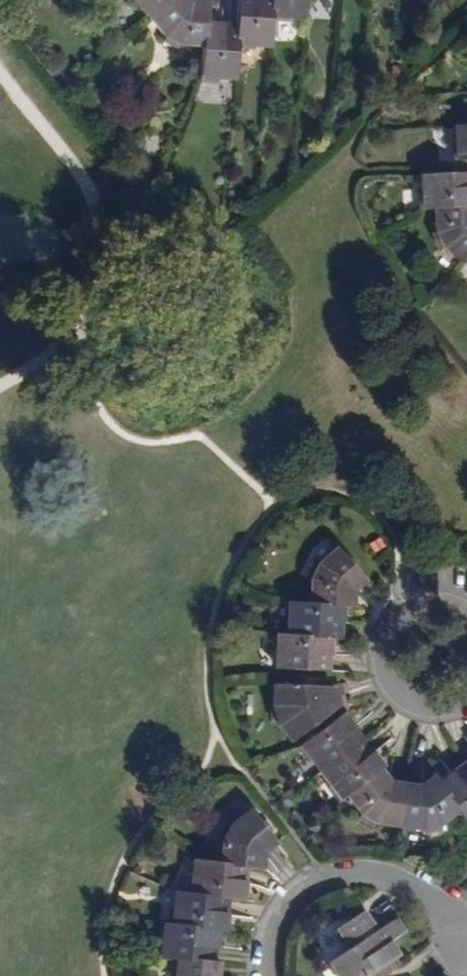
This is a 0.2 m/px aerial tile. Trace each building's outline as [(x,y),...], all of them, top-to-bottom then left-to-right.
[(168,0),(135,0),(150,16),(168,0)] [(205,21),(207,4),(192,2),(190,0),(168,0),(150,16),(167,36),(164,40),(176,47),(178,43),(204,44),(205,21)] [(270,17),(271,0),(239,0),(237,23),(236,45),(253,46),(253,41),(268,42),(270,17)] [(304,0),(271,0),(270,17),(286,18),(287,13),(303,14),(304,0)] [(234,75),(236,45),(237,23),(205,21),(204,44),(201,78),(218,79),(218,74),(234,75)] [(466,157),(466,126),(457,127),(457,144),(454,144),(455,158),(466,157)] [(466,204),(466,171),(421,174),(422,189),(416,189),(417,207),(434,206),(466,204)] [(466,255),(466,204),(434,206),(436,233),(431,235),(439,250),(443,248),(460,263),(466,256),(466,255)] [(344,609),(353,609),(356,589),(366,581),(338,548),(324,561),(320,559),(310,578),(315,581),(312,605),(344,609)] [(332,638),(340,639),(344,609),(312,605),(285,603),(283,617),(290,618),(288,633),(332,638)] [(276,662),(328,667),(332,638),(288,633),(274,632),(272,648),(278,648),(276,662)] [(300,686),(314,686),(315,676),(301,675),(300,686)] [(315,735),(334,721),(328,712),(340,704),(335,688),(314,686),(300,686),(271,684),(270,698),(265,700),(274,730),(279,728),(290,741),(309,727),(315,735)] [(322,770),(363,739),(343,713),(334,721),(315,735),(298,748),(307,761),(312,758),(322,770)] [(345,794),(378,769),(382,766),(382,764),(363,739),(322,770),(330,781),(325,785),(337,800),(345,794)] [(465,767),(439,787),(458,812),(466,825),(466,769),(465,767)] [(373,823),(396,826),(403,783),(387,781),(378,769),(345,794),(358,809),(354,815),(371,826),(373,823)] [(438,826),(458,812),(439,787),(433,779),(422,787),(403,783),(396,826),(417,829),(418,835),(439,831),(438,826)] [(245,867),(261,868),(263,851),(275,841),(252,812),(233,826),(228,823),(219,837),(223,840),(221,864),(245,867)] [(225,898),(241,899),(245,867),(221,864),(195,862),(193,879),(187,878),(186,894),(225,898)] [(217,930),(222,930),(225,898),(186,894),(174,893),(172,906),(169,906),(167,925),(217,930)] [(343,940),(352,934),(366,926),(358,913),(335,928),(343,940)] [(392,956),(385,945),(398,936),(389,921),(357,942),(348,948),(328,961),(325,966),(330,975),(336,975),(337,975),(361,975),(372,969),(376,975),(393,964),(389,958),(392,956)] [(176,958),(214,962),(217,930),(167,925),(160,924),(158,939),(164,940),(161,957),(176,958)] [(348,948),(357,942),(352,934),(343,940),(348,948)] [(217,962),(214,962),(176,958),(174,975),(216,975),(217,962)]
